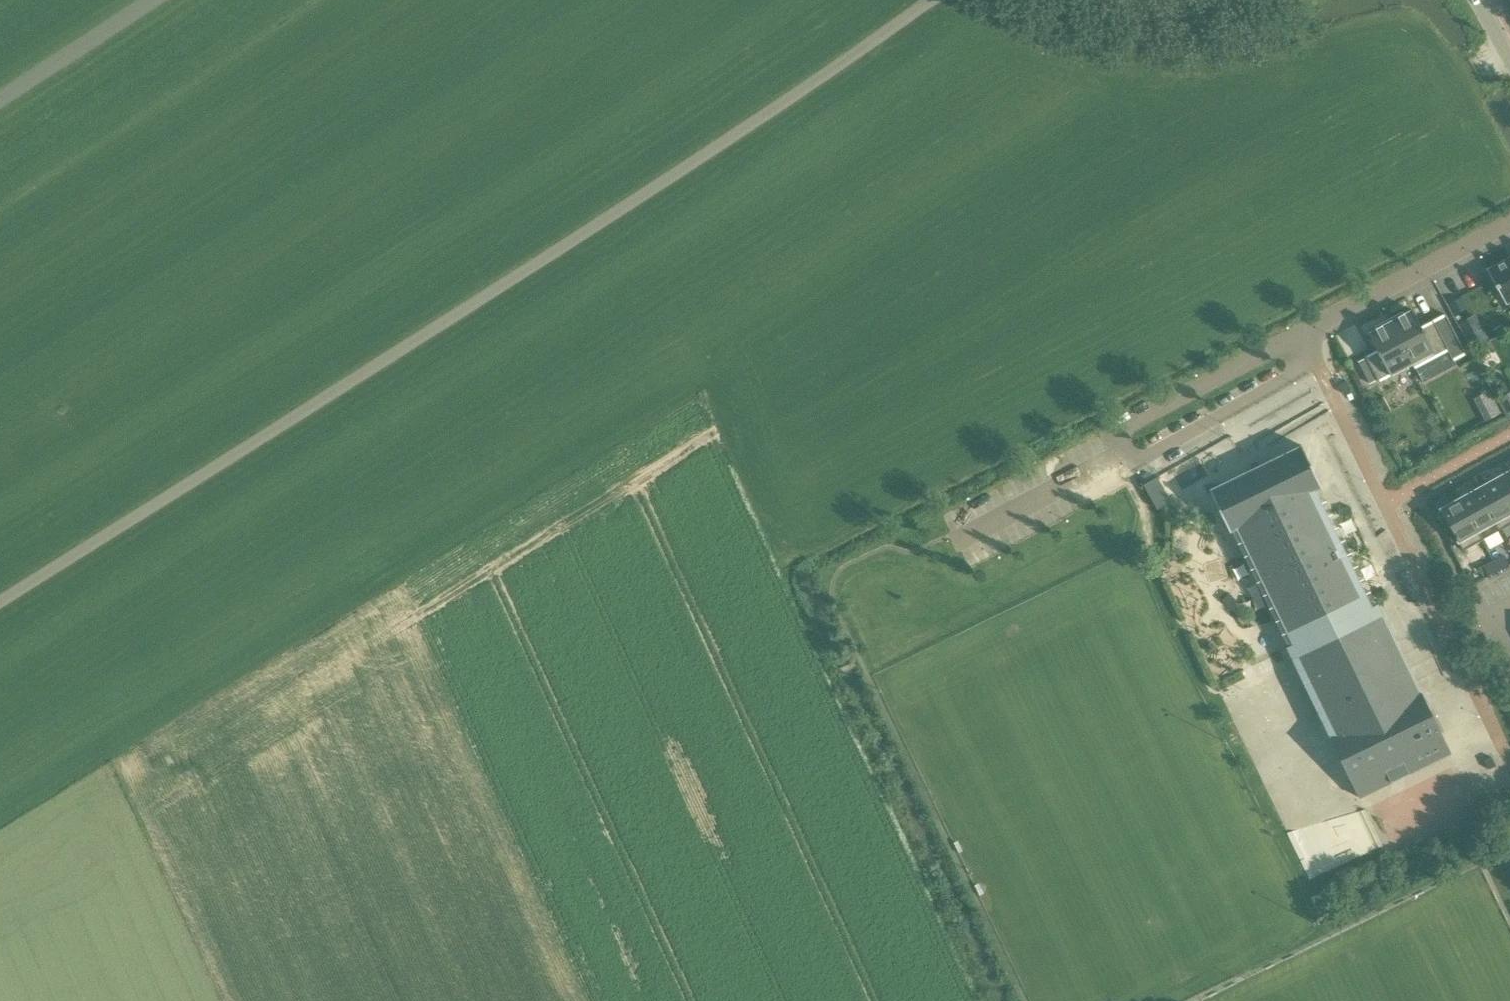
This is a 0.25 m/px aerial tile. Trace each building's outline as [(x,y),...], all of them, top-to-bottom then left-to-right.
[(1487,270),(1506,304),(1509,302),(1509,258),(1487,270)] [(1457,301),(1449,306),(1454,314),(1462,310),(1457,301)] [(1412,363),(1411,364),(1414,368),(1447,350),(1453,361),(1465,354),(1466,354),(1445,314),(1444,315),(1433,321),(1432,321),(1432,322),(1422,327),(1413,310),(1411,310),(1412,311),(1403,315),(1402,313),(1389,320),(1412,363)] [(1473,348),(1491,340),(1479,314),(1461,322),(1473,348)] [(1391,374),(1411,364),(1412,363),(1389,320),(1376,327),(1378,329),(1369,333),(1368,333),(1377,350),(1365,356),(1366,358),(1377,379),(1379,382),(1380,381),(1390,375),(1391,375),(1391,374)] [(1370,383),(1377,379),(1366,358),(1359,362),(1370,383)] [(1346,381),(1345,382),(1339,385),(1343,394),(1349,391),(1351,390),(1346,381)] [(1493,393),(1481,399),(1491,418),(1503,412),(1493,393)] [(1507,418),(1509,416),(1509,393),(1497,400),(1507,418)] [(1301,445),(1209,490),(1230,533),(1238,529),(1250,554),(1276,542),(1284,557),(1306,545),(1300,533),(1327,519),(1314,492),(1322,488),(1301,445)] [(1184,487),(1208,475),(1201,461),(1177,474),(1184,487)] [(1495,479),(1509,506),(1509,471),(1495,479)] [(1144,483),(1158,507),(1172,499),(1158,475),(1144,483)] [(1477,489),(1495,522),(1499,531),(1509,525),(1509,506),(1495,479),(1477,489)] [(1477,489),(1459,499),(1477,532),(1478,531),(1495,522),(1477,489)] [(1477,532),(1459,499),(1440,509),(1463,550),(1483,540),(1478,531),(1477,532)] [(1350,507),(1341,509),(1343,517),(1352,515),(1350,507)] [(1327,519),(1300,533),(1306,545),(1325,583),(1352,569),(1327,519)] [(1276,542),(1250,554),(1284,622),(1310,609),(1284,557),(1276,542)] [(1310,609),(1284,622),(1294,643),(1288,646),(1306,684),(1395,641),(1382,616),(1376,619),(1352,569),(1325,583),(1306,545),(1284,557),(1310,609)] [(1505,556),(1494,562),(1499,570),(1509,565),(1505,556)] [(1494,562),(1484,568),(1488,576),(1499,570),(1494,562)] [(1222,600),(1228,606),(1235,599),(1229,593),(1222,600)] [(1397,642),(1306,684),(1331,736),(1330,737),(1359,797),(1451,753),(1422,693),(1420,693),(1397,642)] [(1484,760),(1485,761),(1489,770),(1496,766),(1492,757),(1484,760)]
